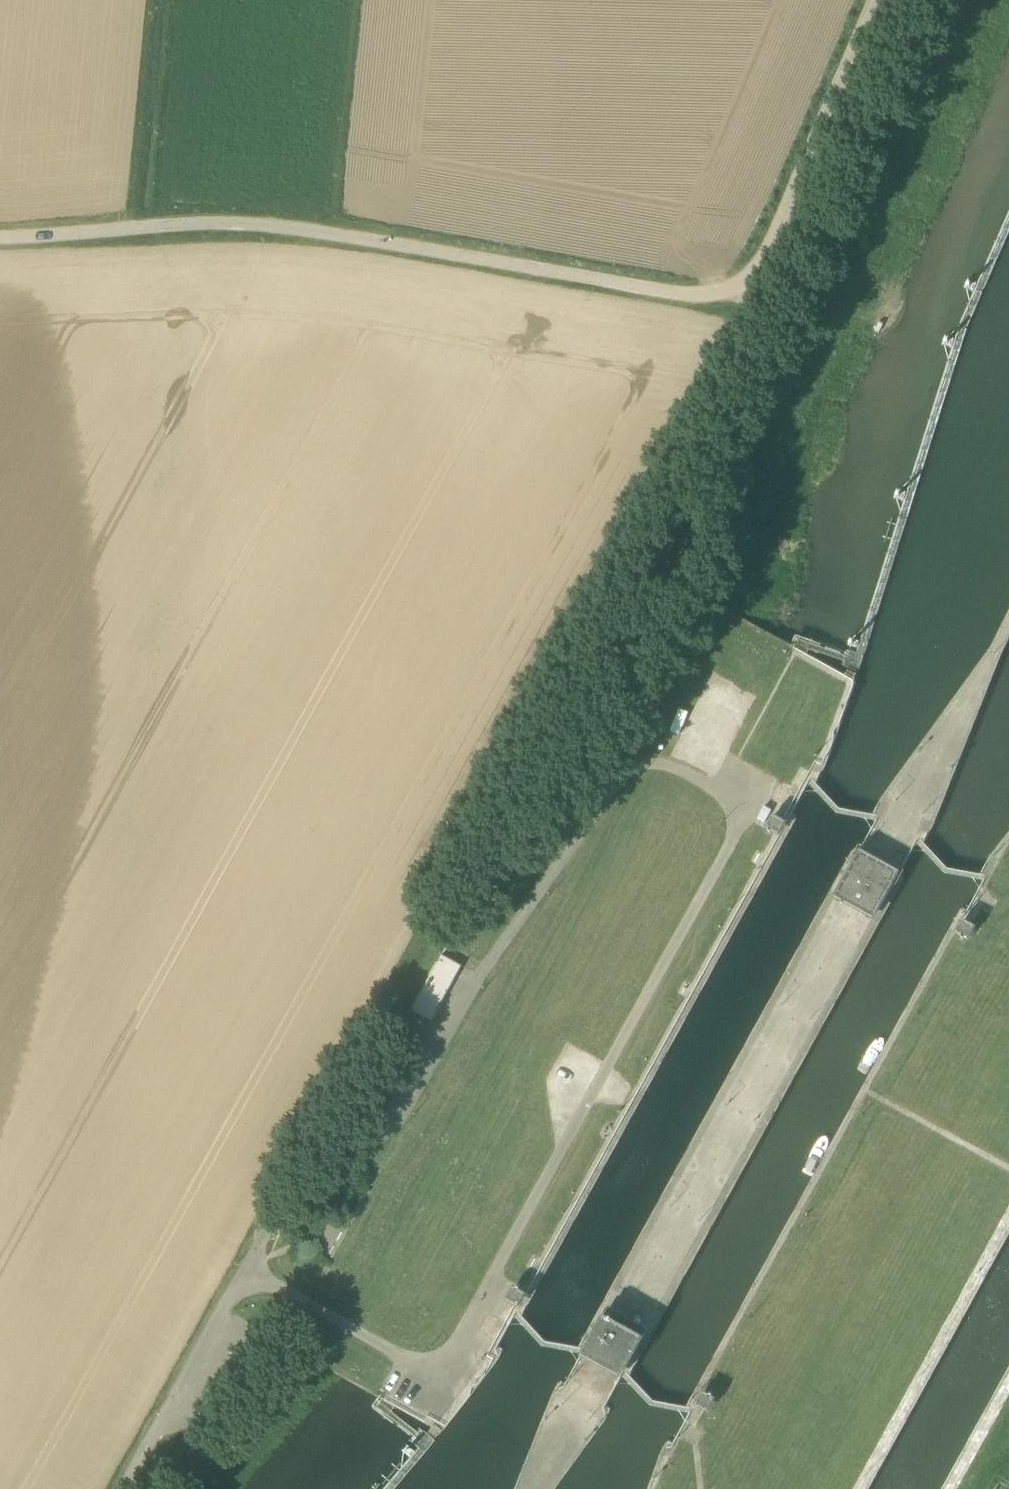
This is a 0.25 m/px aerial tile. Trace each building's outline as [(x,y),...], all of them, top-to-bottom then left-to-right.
[(784,820),(782,819),(777,816),(771,826),(778,830),(784,820)] [(902,870),(861,848),(833,897),(875,920),(902,870)] [(978,926),(973,923),(963,917),(955,932),(969,941),(978,926)] [(430,1019),(430,1020),(432,1021),(438,1010),(437,1009),(440,1005),(441,1005),(443,1001),(442,1000),(446,994),(446,995),(462,966),(454,961),(460,949),(449,942),(412,1010),(416,1012),(421,1014),(420,1015),(426,1018),(426,1017),(430,1019)] [(517,1305),(522,1295),(515,1291),(510,1301),(517,1305)] [(605,1313),(582,1355),(622,1377),(645,1335),(649,1328),(609,1306),(605,1313)] [(718,1397),(704,1389),(703,1389),(695,1404),(709,1412),(718,1397)]
